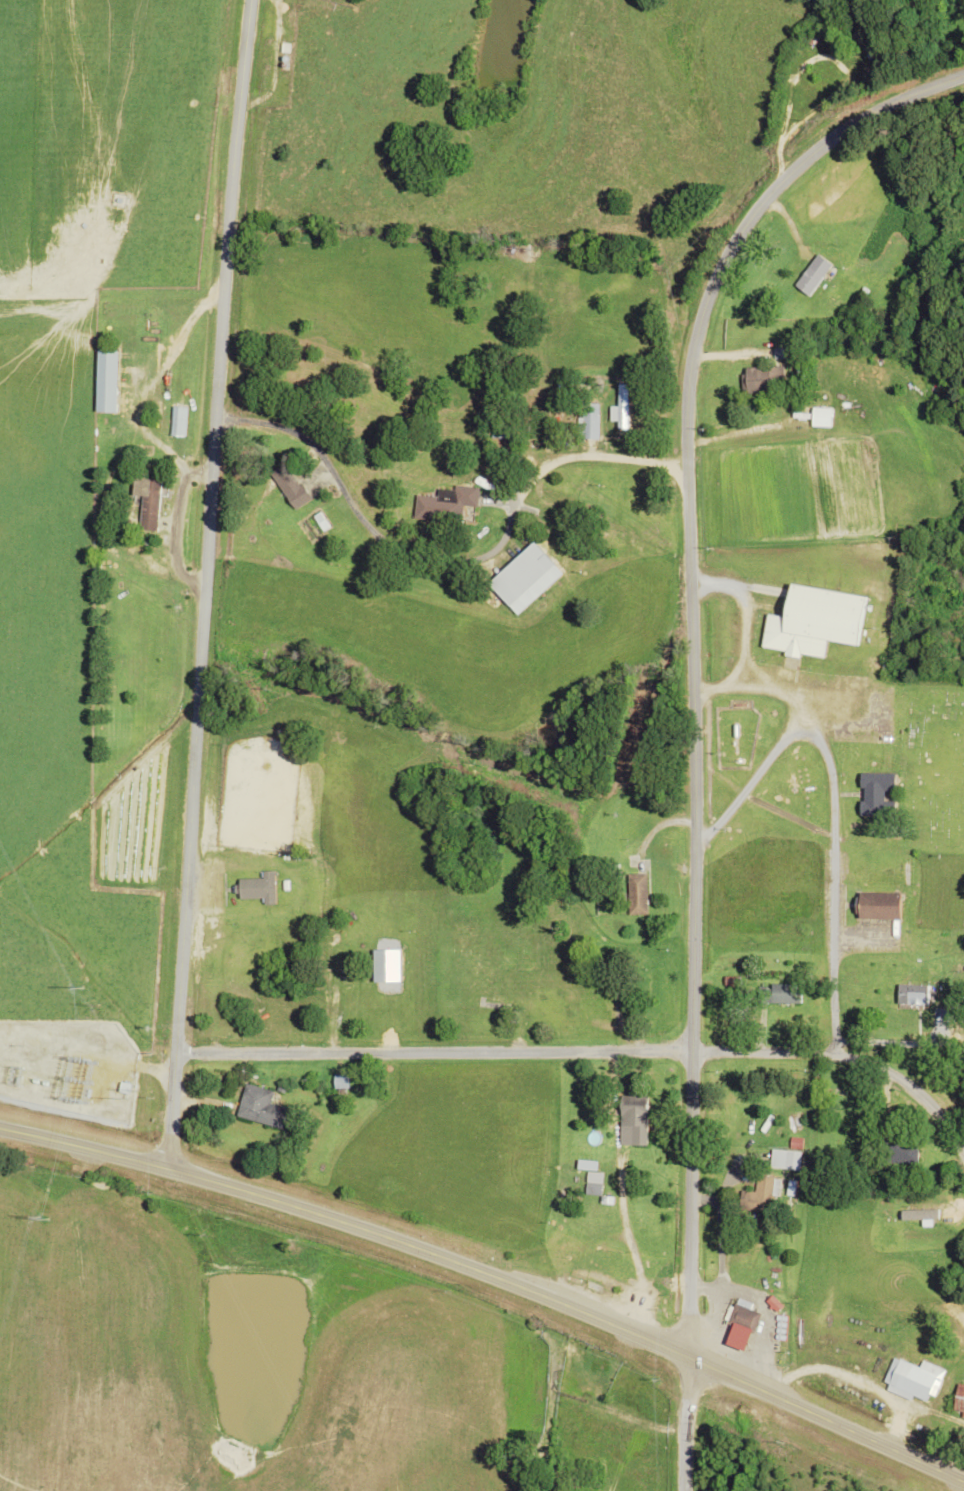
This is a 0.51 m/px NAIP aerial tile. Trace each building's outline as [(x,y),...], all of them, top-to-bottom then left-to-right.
[(822,277),(807,267),(793,287),(808,298),(822,277)] [(100,413),(120,413),(120,351),(100,351),(100,413)] [(741,395),(773,395),(773,383),(783,383),(783,368),(741,368),(741,395)] [(600,440),(600,402),(586,402),(586,440),(600,440)] [(274,475),(297,511),(313,501),(290,464),(274,475)] [(161,532),(165,481),(138,479),(136,498),(145,499),(143,531),(161,532)] [(478,508),(479,490),(439,488),(438,499),(417,497),(416,521),(462,524),(463,507),(478,508)] [(768,613),(763,646),(825,657),(829,638),(858,644),(866,596),(793,583),(787,616),(768,613)] [(861,817),(896,818),(897,803),(887,802),(888,794),(897,794),(898,775),(863,774),(861,817)] [(267,900),(267,906),(278,906),(277,873),(265,873),(265,880),(242,880),(242,900),(267,900)] [(630,916),(649,916),(649,876),(630,876),(630,916)] [(860,891),(860,917),(901,918),(901,892),(860,891)] [(768,1004),(804,1004),(804,985),(768,985),(768,1004)] [(350,1076),(336,1076),(336,1090),(350,1090),(350,1076)] [(285,1130),(290,1109),(272,1105),(275,1093),(247,1086),(239,1118),(285,1130)] [(651,1097),(624,1097),(623,1146),(650,1146),(651,1097)] [(919,1164),(919,1145),(883,1145),(883,1164),(919,1164)] [(787,1171),(802,1171),(803,1153),(788,1152),(787,1171)] [(742,1192),(742,1213),(772,1214),(773,1177),(757,1177),(757,1193),(742,1192)] [(935,1217),(906,1217),(906,1228),(935,1228),(935,1217)] [(736,1306),(730,1325),(737,1327),(732,1342),(749,1348),(761,1314),(736,1306)] [(940,1332),(941,1318),(927,1318),(926,1332),(940,1332)] [(946,1368),(904,1354),(902,1360),(882,1353),(873,1380),(887,1385),(885,1391),(933,1407),(946,1368)]
